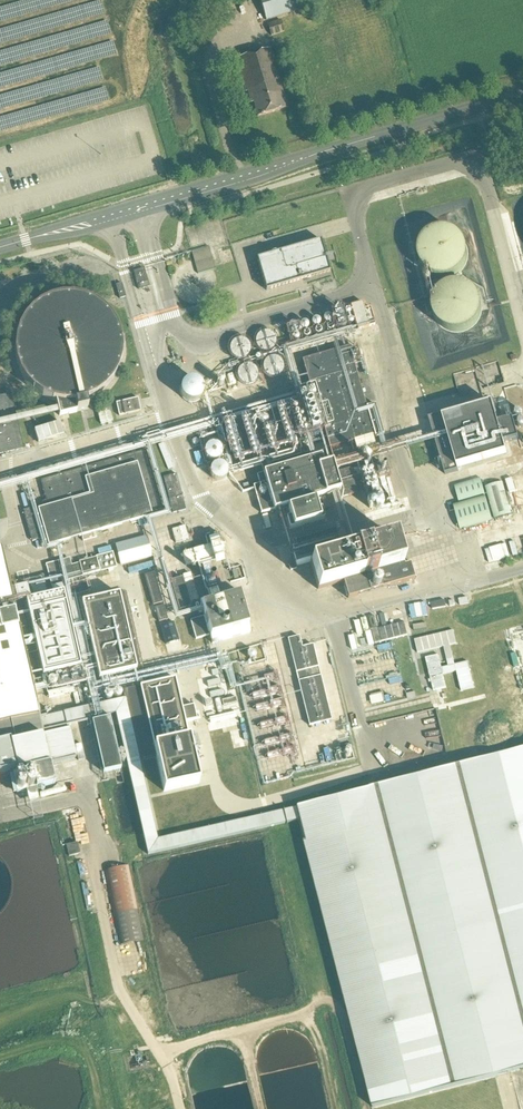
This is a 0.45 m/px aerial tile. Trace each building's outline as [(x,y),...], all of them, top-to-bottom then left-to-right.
[(303,8),(300,0),(258,0),(266,21),(303,8)] [(271,37),(284,32),(280,21),(267,25),(271,37)] [(288,109),(271,49),(236,59),(246,93),(248,92),(251,104),(254,103),(258,117),(288,109)] [(419,250),(419,255),(419,259),(421,264),(424,269),(426,272),(430,275),(434,277),(439,278),(444,279),(449,278),(454,276),(459,274),(462,270),(465,266),(467,262),(468,258),(468,253),(467,248),(466,243),(463,239),(460,236),(456,233),(451,231),(446,230),(442,230),(437,230),(432,233),(428,235),(425,238),(422,242),(420,246),(419,250)] [(330,273),(321,241),(257,260),(266,291),(330,273)] [(209,248),(192,253),(198,274),(216,269),(209,248)] [(144,269),(134,272),(139,290),(149,287),(144,269)] [(120,296),(125,295),(122,282),(116,283),(120,296)] [(433,304),(433,309),(433,313),(435,318),(438,323),(441,326),(445,329),(449,331),(453,332),(458,333),(463,332),(467,331),(471,328),(475,325),(478,321),(480,317),(481,312),(482,307),(481,303),(480,298),(477,294),(474,290),(470,287),(467,285),(462,284),(456,284),(451,284),(447,286),(443,288),(439,292),(436,296),(434,300),(433,304)] [(231,294),(223,296),(228,314),(235,312),(231,294)] [(54,404),(58,405),(61,417),(89,410),(88,403),(91,401),(97,398),(103,393),(108,389),(110,387),(112,384),(115,379),(118,374),(119,371),(121,367),(121,363),(122,360),(122,356),(123,352),(122,345),(121,339),(119,334),(118,330),(116,327),(114,324),(112,321),(110,318),(108,315),(105,312),(101,309),(97,307),(93,304),(89,302),(86,301),(78,299),(75,299),(67,299),(60,299),(51,302),(44,305),(36,310),(32,314),(29,316),(27,319),(24,324),(20,330),(18,336),(17,339),(16,345),(15,350),(15,354),(16,358),(16,361),(17,365),(18,369),(19,372),(21,376),(25,382),(27,385),(29,388),(33,392),(36,394),(42,399),(47,401),(54,404)] [(351,307),(357,331),(375,326),(370,308),(364,310),(362,303),(351,307)] [(332,319),(331,317),(330,316),(328,316),(327,316),(325,316),(324,317),(323,318),(323,320),(323,321),(324,323),(325,324),(326,325),(328,325),(330,324),(331,323),(332,322),(332,320),(332,319)] [(320,321),(319,320),(318,319),(316,319),(315,319),(313,320),(312,321),(312,322),(311,324),(312,325),(313,327),(314,327),(316,328),(317,328),(318,327),(320,326),(320,324),(320,323),(320,321)] [(300,327),(300,329),(302,331),(304,331),(306,331),(307,330),(308,328),(308,326),(308,325),(306,323),(305,323),(304,322),(301,323),(301,324),(300,327)] [(275,347),(276,345),(276,342),(275,340),(274,337),(273,335),(270,333),(268,333),(265,332),(263,333),(260,334),(258,336),(257,338),(256,340),(255,343),(256,345),(257,348),(259,350),(261,352),(263,352),(266,353),(269,352),(271,351),(273,349),(275,347)] [(244,341),(241,340),(237,340),(234,342),(231,344),(230,347),(230,351),(231,354),(233,357),(236,359),(239,360),(243,359),(246,358),(248,355),(250,352),(250,349),(249,345),(247,343),(244,341)] [(373,437),(372,436),(374,436),(366,408),(349,348),(302,361),(328,449),(354,442),(357,452),(375,446),(373,437)] [(263,364),(263,368),(263,372),(264,374),(266,376),(268,377),(270,378),(273,379),(277,378),(279,377),(281,375),(283,372),(283,368),(283,364),(280,361),(277,359),(273,358),(269,359),(266,361),(263,364)] [(255,382),(257,379),(258,374),(257,370),(254,367),(250,366),(245,366),(242,367),(239,371),(237,375),(238,379),(240,383),(244,385),(248,386),(252,385),(255,382)] [(202,396),(203,392),(203,389),(201,385),(199,382),(195,381),(192,380),(188,381),(185,383),(182,386),(181,389),(181,393),(182,396),(184,400),(187,402),(190,403),(194,403),(198,401),(201,399),(202,396)] [(22,449),(10,396),(0,398),(0,454),(22,449)] [(119,417),(141,412),(138,399),(116,404),(119,417)] [(366,408),(375,438),(384,435),(375,405),(366,408)] [(519,439),(514,422),(513,420),(498,424),(492,405),(443,419),(442,416),(430,420),(434,434),(446,475),(458,471),(457,468),(506,454),(503,444),(512,441),(519,439)] [(263,417),(261,417),(259,418),(258,420),(258,422),(259,424),(260,426),(263,426),(265,426),(267,425),(268,423),(268,421),(267,419),(265,417),(263,417)] [(35,429),(39,441),(66,434),(62,421),(35,429)] [(219,446),(218,445),(215,444),(213,444),(211,444),(209,445),(207,447),(206,449),(205,451),(205,453),(205,455),(206,458),(208,459),(209,461),(212,461),(214,462),(216,461),(218,460),(220,459),(221,457),(222,455),(222,452),(222,450),(221,448),(219,446)] [(164,513),(146,451),(41,481),(47,502),(42,503),(43,506),(24,511),(33,542),(46,539),(49,547),(164,513)] [(194,454),(197,466),(202,465),(199,452),(194,454)] [(339,492),(340,492),(332,464),(323,467),(321,458),(315,459),(315,460),(264,475),(264,474),(257,476),(260,485),(254,487),(261,514),(274,510),(274,511),(275,511),(275,510),(339,492)] [(221,464),(219,464),(216,464),(213,466),(212,468),(211,471),(211,474),(212,477),(213,479),(216,481),(219,481),(221,481),(224,480),(226,478),(228,475),(228,472),(228,470),(226,467),(224,465),(221,464)] [(334,470),(342,498),(357,493),(349,466),(334,470)] [(172,484),(166,486),(173,514),(186,510),(176,475),(170,476),(172,484)] [(481,479),(455,486),(459,503),(485,495),(481,479)] [(503,483),(485,488),(494,520),(512,515),(503,483)] [(485,497),(453,506),(460,530),(492,521),(485,497)] [(293,529),(320,521),(314,502),(288,510),(293,529)] [(172,528),(176,542),(191,537),(186,524),(172,528)] [(161,540),(169,539),(167,531),(160,532),(161,540)] [(291,546),(297,566),(341,553),(335,533),(291,546)] [(222,542),(220,542),(218,534),(206,538),(208,546),(200,548),(181,553),(185,567),(203,562),(226,555),(222,542)] [(114,545),(119,564),(154,554),(149,536),(114,545)] [(410,564),(405,566),(397,537),(309,563),(317,591),(343,584),(348,599),(414,580),(410,564)] [(507,542),(485,548),(489,561),(511,555),(507,542)] [(43,735),(40,720),(39,716),(38,716),(17,622),(0,552),(0,777),(9,775),(14,795),(30,791),(54,785),(49,766),(49,764),(76,758),(69,729),(67,730),(55,732),(43,735)] [(80,565),(72,567),(71,565),(48,572),(52,587),(64,584),(64,583),(64,581),(116,568),(112,554),(79,563),(80,565)] [(163,603),(154,574),(144,576),(153,606),(163,603)] [(183,576),(190,603),(198,600),(191,574),(183,576)] [(15,588),(26,585),(25,579),(13,582),(15,588)] [(187,608),(191,608),(182,579),(171,582),(179,611),(187,608)] [(63,593),(53,595),(50,583),(33,587),(20,590),(27,619),(40,676),(42,675),(45,689),(48,688),(49,690),(73,685),(70,669),(80,667),(63,593)] [(237,591),(199,601),(210,639),(247,628),(237,591)] [(119,595),(82,603),(99,679),(137,671),(119,595)] [(410,603),(412,617),(429,615),(427,602),(410,603)] [(159,623),(168,621),(164,607),(155,609),(159,623)] [(196,640),(209,636),(204,618),(190,622),(196,640)] [(405,620),(369,630),(373,643),(408,633),(405,620)] [(166,645),(179,641),(174,623),(160,627),(166,645)] [(313,646),(302,648),(299,637),(288,640),(309,727),(332,721),(313,646)] [(442,653),(427,655),(431,689),(446,687),(442,653)] [(199,784),(185,723),(197,721),(194,706),(182,709),(175,680),(123,692),(125,699),(139,761),(156,757),(164,792),(199,784)] [(370,696),(373,705),(387,699),(384,690),(370,696)] [(80,708),(47,715),(49,725),(64,721),(65,723),(83,720),(80,708)] [(112,718),(94,722),(106,774),(124,770),(112,718)] [(75,746),(78,761),(84,759),(81,744),(75,746)] [(296,810),(373,1107),(493,1076),(522,1068),(522,751),(296,810)] [(252,828),(296,821),(294,809),(250,816),(252,828)] [(67,858),(78,855),(75,844),(64,847),(67,858)] [(129,867),(105,871),(120,946),(144,941),(129,867)]
